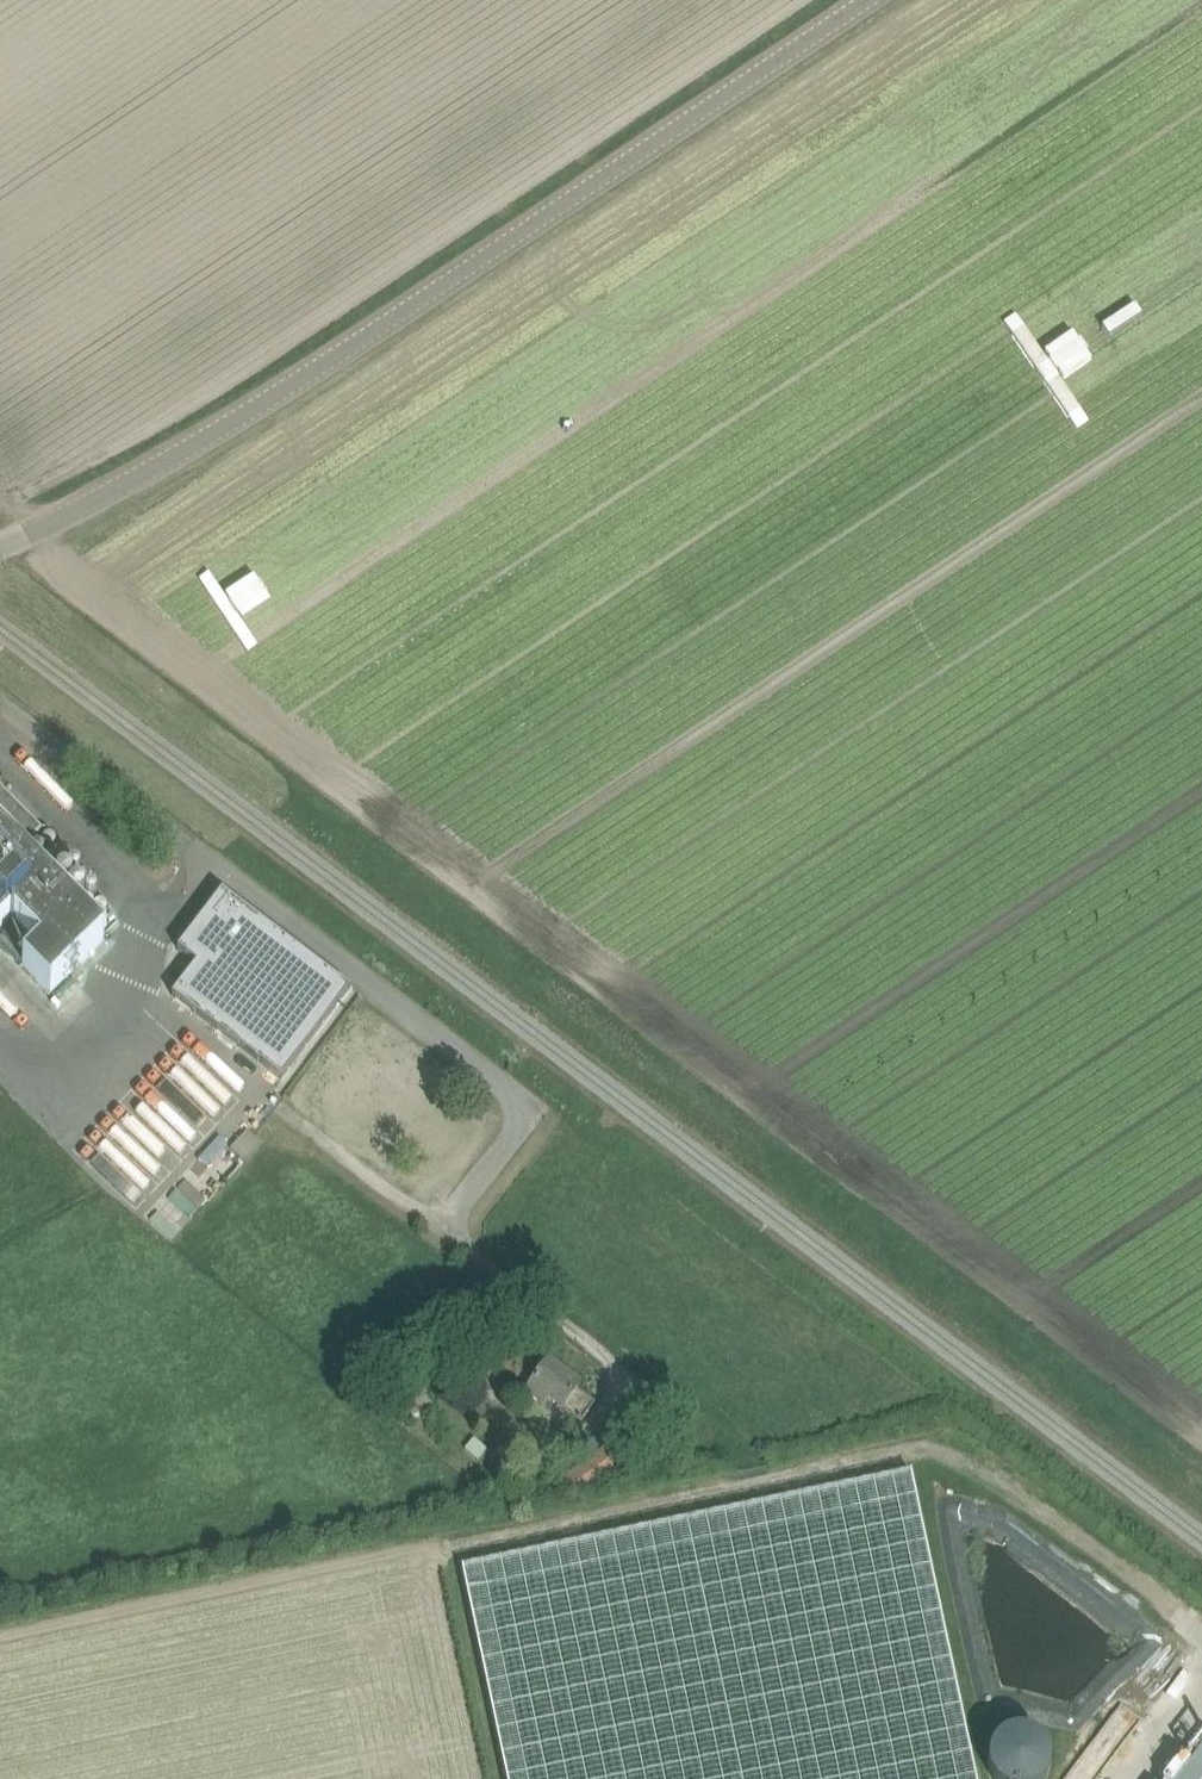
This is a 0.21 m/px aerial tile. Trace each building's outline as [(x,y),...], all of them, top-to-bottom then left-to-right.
[(49,996),(103,942),(74,913),(75,912),(19,855),(42,833),(0,790),(0,947),(49,996)] [(279,1081),(349,991),(222,891),(177,949),(195,964),(170,995),(279,1081)] [(245,1133),(233,1145),(244,1157),(257,1145),(245,1133)] [(578,1426),(581,1422),(595,1404),(577,1389),(581,1384),(550,1360),(524,1395),(542,1409),(547,1402),(578,1426)] [(574,1504),(575,1503),(631,1462),(615,1440),(558,1482),(574,1504)] [(910,1475),(462,1568),(507,1778),(976,1778),(910,1475)]
